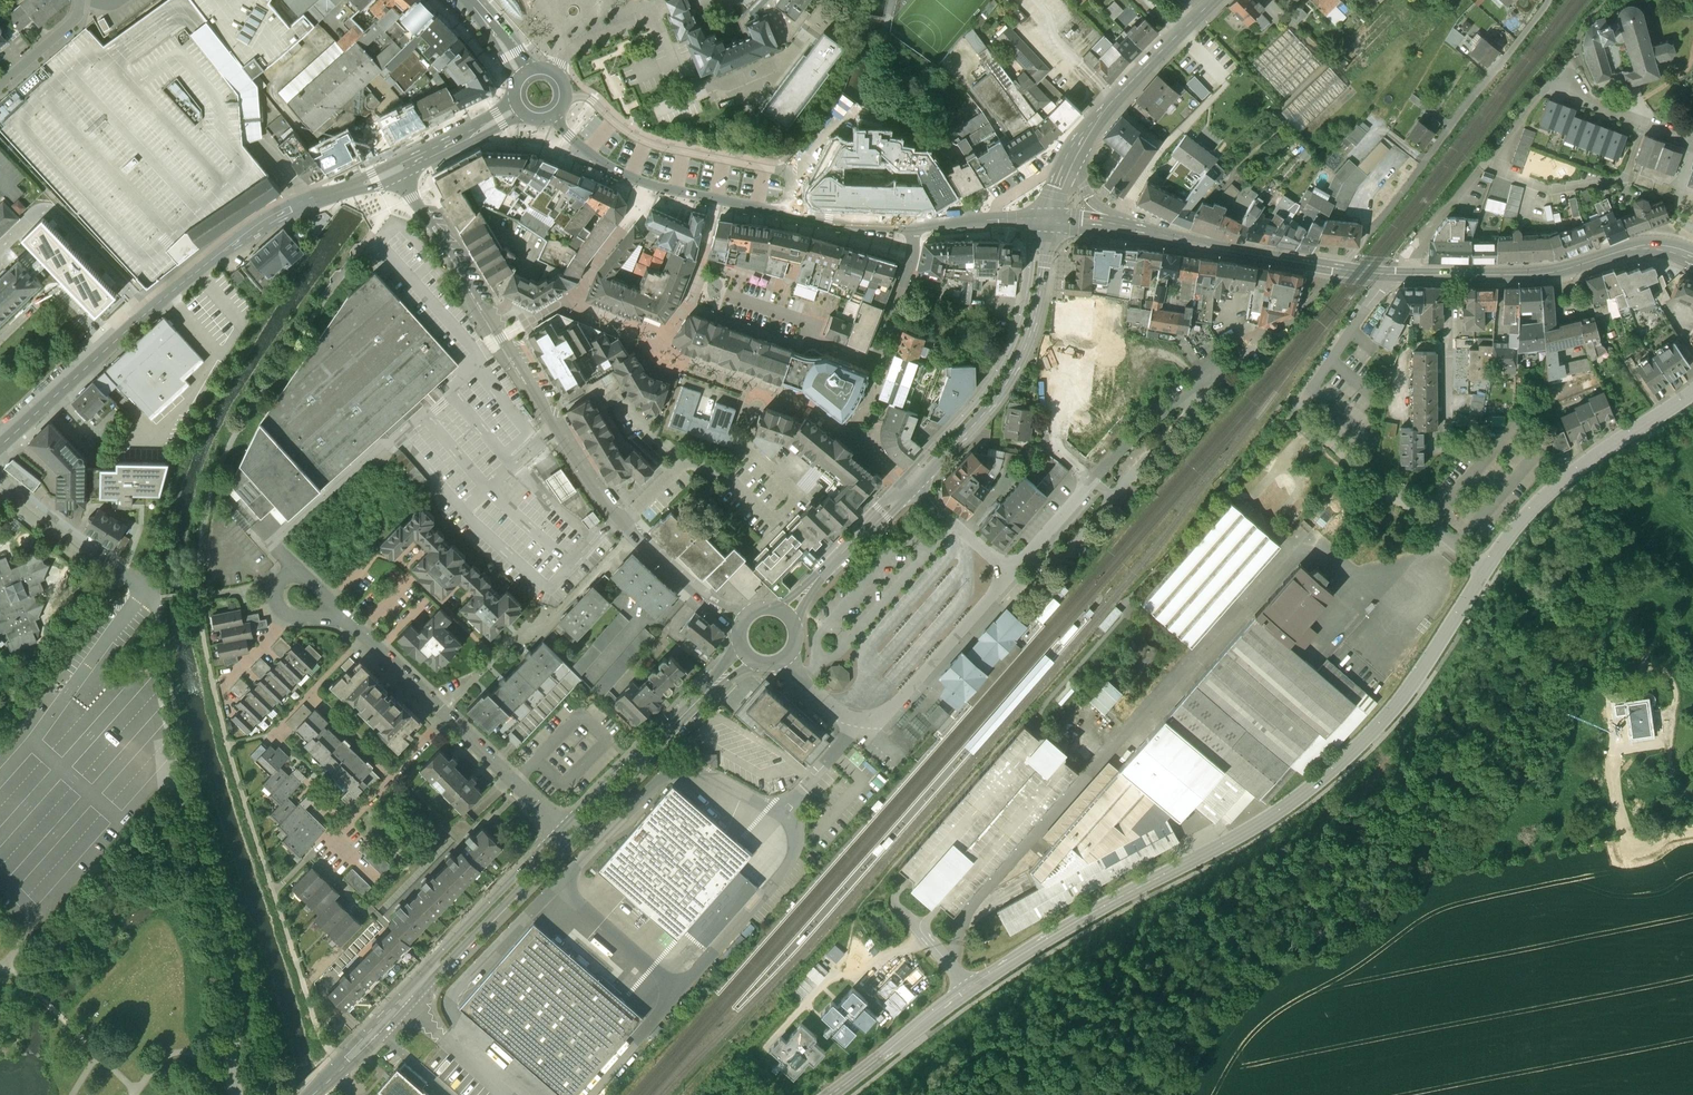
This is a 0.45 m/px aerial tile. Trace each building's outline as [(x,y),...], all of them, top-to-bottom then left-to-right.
[(103,46),(89,31),(88,31),(85,28),(0,101),(0,122),(4,127),(0,131),(0,132),(137,276),(147,287),(160,277),(178,262),(179,262),(200,245),(205,242),(249,212),(256,207),(257,208),(263,204),(278,196),(277,194),(281,191),(269,176),(269,175),(243,144),(237,93),(190,34),(195,30),(202,24),(207,21),(191,0),(168,0),(103,46)] [(26,10),(33,19),(39,26),(69,0),(37,0),(36,1),(26,9),(26,10)] [(207,21),(221,38),(229,31),(255,9),(248,0),(191,0),(207,21)] [(221,38),(243,65),(255,79),(259,75),(270,66),(275,62),(263,49),(290,26),(299,17),(284,0),(267,0),(255,9),(229,31),(221,38)] [(255,9),(267,0),(248,0),(255,9)] [(299,17),(304,14),(319,0),(284,0),(299,17)] [(304,14),(315,26),(336,5),(332,0),(319,0),(304,14)] [(352,0),(348,0),(345,4),(354,13),(359,8),(352,0)] [(359,8),(361,9),(370,0),(352,0),(359,8)] [(390,0),(378,0),(370,8),(379,17),(391,5),(393,3),(390,0)] [(390,25),(391,26),(388,29),(387,27),(385,30),(386,31),(386,32),(387,33),(391,28),(391,27),(396,22),(397,22),(398,22),(399,22),(401,20),(401,19),(401,18),(403,18),(403,17),(406,14),(406,12),(407,12),(411,11),(420,2),(418,0),(415,0),(400,14),(390,25)] [(401,19),(401,20),(399,22),(398,22),(397,22),(396,22),(391,27),(391,28),(387,33),(391,37),(401,49),(417,33),(418,34),(436,16),(436,15),(420,0),(418,0),(420,2),(411,11),(407,12),(406,12),(406,14),(403,17),(403,18),(401,18),(401,19)] [(394,2),(404,11),(415,0),(396,0),(394,2)] [(666,1),(671,13),(667,15),(671,23),(670,24),(675,34),(679,42),(687,39),(689,38),(686,31),(698,27),(686,0),(668,0),(666,1)] [(774,3),(776,0),(757,0),(737,20),(745,37),(750,35),(745,23),(765,15),(778,45),(789,41),(809,14),(801,8),(794,18),(774,3)] [(774,3),(794,18),(801,8),(807,0),(776,0),(774,3)] [(1229,6),(1247,25),(1252,21),(1260,13),(1264,9),(1258,3),(1259,2),(1257,0),(1235,0),(1229,6)] [(1325,15),(1335,6),(1340,1),(1339,0),(1310,0),(1325,15)] [(1123,10),(1114,1),(1105,11),(1113,20),(1123,10)] [(1294,1),(1283,11),(1296,24),(1307,14),(1294,1)] [(1616,16),(1617,21),(1609,24),(1613,37),(1621,34),(1633,69),(1625,71),(1621,70),(1621,71),(1620,71),(1621,73),(1623,72),(1626,83),(1625,85),(1626,86),(1628,84),(1636,81),(1637,83),(1639,83),(1638,81),(1647,78),(1647,80),(1649,80),(1648,78),(1657,75),(1657,77),(1659,77),(1658,74),(1660,74),(1657,60),(1664,58),(1665,60),(1666,60),(1666,58),(1669,57),(1671,58),(1672,57),(1670,56),(1673,52),(1675,52),(1675,50),(1673,50),(1671,46),(1673,44),(1672,43),(1671,44),(1667,42),(1667,40),(1666,40),(1665,42),(1661,43),(1661,41),(1660,41),(1660,43),(1650,46),(1649,40),(1648,40),(1641,13),(1639,8),(1635,5),(1630,4),(1625,4),(1621,7),(1618,11),(1616,16)] [(379,17),(375,21),(383,29),(385,31),(386,32),(386,31),(385,30),(387,27),(388,29),(391,26),(390,25),(400,14),(391,5),(379,17)] [(1346,18),(1335,6),(1325,15),(1336,27),(1346,18)] [(25,8),(10,20),(20,31),(33,19),(26,10),(26,9),(25,8)] [(110,32),(99,13),(93,16),(94,18),(104,37),(110,32)] [(1260,13),(1252,21),(1261,31),(1269,23),(1260,13)] [(304,14),(299,17),(290,26),(263,49),(275,62),(295,44),(301,40),(305,36),(315,26),(304,14)] [(698,27),(686,31),(689,38),(687,39),(686,40),(687,42),(688,43),(687,43),(700,74),(713,69),(715,74),(779,47),(778,45),(765,15),(745,23),(750,35),(745,37),(738,40),(735,39),(731,41),(730,43),(724,46),(721,38),(717,39),(715,32),(705,36),(701,25),(698,27)] [(436,16),(418,34),(417,33),(401,49),(389,60),(389,61),(381,68),(377,71),(384,78),(388,73),(395,82),(404,92),(411,85),(423,73),(433,63),(434,62),(433,61),(457,37),(436,16)] [(356,24),(350,17),(343,23),(343,25),(349,31),(356,24)] [(979,18),(971,27),(975,32),(983,22),(979,18)] [(1144,18),(1136,26),(1134,24),(1130,29),(1132,31),(1128,35),(1141,48),(1158,32),(1144,18)] [(237,93),(243,144),(249,141),(258,137),(262,135),(259,84),(255,79),(243,65),(221,38),(207,21),(202,24),(195,30),(190,34),(237,93)] [(383,29),(375,21),(364,32),(356,40),(363,48),(370,42),(370,39),(375,39),(378,36),(378,33),(383,29)] [(1597,27),(1592,23),(1586,30),(1583,45),(1585,59),(1596,81),(1611,76),(1601,41),(1600,41),(1596,28),(1597,27)] [(364,32),(356,24),(349,31),(337,43),(345,51),(356,40),(364,32)] [(1100,24),(1096,28),(1104,36),(1112,44),(1116,40),(1100,24)] [(1597,27),(1596,28),(1600,41),(1601,41),(1613,37),(1609,24),(1597,27)] [(1085,35),(1094,45),(1104,36),(1096,28),(1094,26),(1085,35)] [(975,32),(971,27),(964,36),(978,54),(986,48),(975,32)] [(1323,65),(1288,28),(1251,63),(1286,100),(1323,65)] [(1453,28),(1445,41),(1455,49),(1464,37),(1453,28)] [(383,29),(378,33),(378,36),(375,39),(370,39),(370,42),(363,48),(371,56),(372,55),(372,54),(373,53),(373,52),(374,51),(376,51),(380,47),(380,45),(381,44),(383,44),(387,40),(387,39),(388,38),(390,38),(391,37),(387,33),(386,32),(385,31),(383,29)] [(1035,54),(1012,30),(999,39),(1024,65),(1035,54)] [(1125,31),(1116,40),(1119,43),(1128,35),(1125,31)] [(824,32),(766,108),(787,124),(845,48),(824,32)] [(1477,34),(1470,43),(1476,47),(1483,39),(1477,34)] [(1128,35),(1119,43),(1116,40),(1112,44),(1113,45),(1129,61),(1141,48),(1128,35)] [(1094,45),(1083,57),(1092,67),(1099,60),(1113,45),(1112,44),(1104,36),(1094,45)] [(388,38),(387,39),(387,40),(383,44),(381,44),(380,45),(380,47),(376,51),(374,51),(373,52),(373,53),(372,54),(372,55),(371,56),(381,68),(389,61),(389,60),(401,49),(391,37),(390,38),(388,38)] [(457,37),(433,61),(434,62),(433,63),(436,65),(433,68),(437,73),(441,69),(440,68),(447,62),(465,44),(457,37)] [(1476,47),(1471,53),(1486,66),(1498,51),(1483,39),(1476,47)] [(356,40),(345,51),(294,97),(287,103),(297,113),(311,130),(330,114),(356,91),(364,83),(377,71),(381,68),(371,56),(363,48),(356,40)] [(337,43),(336,41),(278,93),(287,103),(294,97),(345,51),(337,43)] [(295,44),(275,62),(279,67),(300,49),(295,44)] [(465,44),(447,62),(462,82),(465,81),(484,70),(465,44)] [(1012,82),(986,48),(978,54),(991,72),(1027,120),(1036,113),(1021,94),(1012,82)] [(1107,68),(1099,60),(1092,67),(1109,83),(1129,61),(1121,53),(1107,68)] [(1050,70),(1035,54),(1024,65),(1027,69),(1024,72),(1034,83),(1036,85),(1050,70)] [(1348,64),(1341,56),(1333,63),(1340,71),(1343,68),(1345,66),(1348,64)] [(447,62),(440,68),(441,69),(437,73),(447,86),(450,90),(461,83),(462,82),(447,62)] [(1308,86),(1330,65),(1327,62),(1305,83),(1308,86)] [(433,63),(423,73),(430,81),(437,73),(433,68),(436,65),(433,63)] [(1329,67),(1281,113),(1300,134),(1348,88),(1329,67)] [(484,70),(465,81),(467,85),(464,87),(461,83),(450,90),(460,107),(490,93),(493,85),(484,70)] [(377,71),(364,83),(371,91),(377,97),(389,86),(384,78),(377,71)] [(1027,120),(991,72),(972,87),(1011,140),(1032,126),(1027,120)] [(1034,83),(1024,72),(1012,82),(1021,94),(1034,83)] [(411,85),(404,92),(406,94),(410,99),(410,98),(413,103),(447,86),(437,73),(430,81),(419,93),(411,85)] [(268,85),(259,75),(255,79),(259,84),(264,89),(268,85)] [(1171,87),(1157,75),(1136,100),(1143,107),(1142,107),(1145,109),(1149,115),(1151,114),(1156,119),(1165,110),(1163,109),(1169,102),(1172,104),(1179,95),(1171,87)] [(1186,90),(1176,81),(1171,87),(1179,95),(1180,96),(1186,90)] [(404,92),(395,82),(390,87),(400,100),(401,99),(406,94),(404,92)] [(1036,85),(1034,83),(1021,94),(1036,113),(1042,108),(1051,101),(1036,85)] [(389,86),(377,97),(381,102),(389,110),(400,100),(390,87),(389,86)] [(460,107),(450,90),(447,86),(413,103),(418,110),(420,113),(419,114),(425,124),(460,107)] [(356,91),(330,114),(336,120),(336,121),(340,126),(344,132),(348,130),(350,128),(352,128),(355,126),(355,121),(354,120),(355,119),(356,114),(354,113),(356,112),(356,107),(355,106),(356,104),(357,100),(355,98),(357,97),(357,92),(356,91)] [(377,97),(371,91),(366,96),(361,100),(361,103),(363,105),(362,108),(361,109),(361,112),(363,115),(366,115),(369,113),(369,109),(373,109),(374,108),(381,102),(377,97)] [(1423,102),(1413,94),(1409,100),(1418,108),(1423,102)] [(1081,112),(1065,97),(1056,106),(1048,114),(1063,131),(1081,112)] [(400,100),(389,110),(390,112),(391,112),(394,117),(406,111),(404,107),(405,107),(401,99),(400,100)] [(1561,104),(1548,99),(1539,122),(1553,127),(1561,104)] [(1051,101),(1042,108),(1048,114),(1056,106),(1051,101)] [(389,110),(381,102),(374,108),(381,117),(390,112),(389,110)] [(425,124),(419,114),(420,113),(418,110),(413,103),(405,107),(404,107),(406,111),(394,117),(391,112),(390,112),(381,117),(393,140),(425,124)] [(1561,104),(1553,127),(1566,132),(1572,115),(1574,109),(1561,104)] [(1036,113),(1027,120),(1031,125),(1032,126),(1033,128),(1048,114),(1042,108),(1036,113)] [(982,113),(954,131),(964,139),(965,138),(989,123),(982,113)] [(330,114),(311,130),(318,136),(327,128),(336,121),(336,120),(330,114)] [(1063,131),(1048,114),(1033,128),(1045,147),(1063,131)] [(1566,132),(1564,138),(1577,143),(1586,120),(1572,115),(1566,132)] [(1139,133),(1121,117),(1106,134),(1123,149),(1126,151),(1137,135),(1138,135),(1139,133)] [(1440,124),(1433,118),(1426,127),(1433,132),(1440,124)] [(875,124),(859,120),(858,143),(870,144),(876,148),(877,126),(876,125),(875,124)] [(1586,120),(1577,143),(1590,148),(1599,125),(1586,120)] [(340,126),(336,121),(327,128),(333,138),(337,136),(336,136),(344,132),(340,126)] [(1426,127),(1418,121),(1408,136),(1423,147),(1434,133),(1433,132),(1426,127)] [(999,139),(989,123),(965,138),(975,153),(977,156),(988,149),(987,147),(999,139)] [(1599,125),(1590,148),(1604,153),(1612,130),(1599,125)] [(955,195),(944,177),(942,174),(936,165),(934,162),(935,162),(926,151),(911,151),(911,149),(910,148),(909,147),(908,146),(900,145),(900,143),(900,141),(899,140),(898,140),(897,139),(889,137),(889,135),(889,134),(888,133),(888,132),(886,131),(878,130),(878,129),(878,128),(878,127),(877,126),(876,148),(870,144),(858,143),(831,142),(831,158),(823,157),(822,173),(814,172),(814,176),(814,189),(804,189),(804,205),(915,209),(932,204),(955,195)] [(1011,140),(1002,145),(1015,166),(1045,147),(1032,126),(1011,140)] [(1364,134),(1355,127),(1347,137),(1356,144),(1364,134)] [(1535,131),(1524,127),(1511,163),(1522,167),(1535,131)] [(344,132),(336,136),(337,136),(338,138),(320,147),(322,150),(313,154),(327,171),(328,173),(337,169),(337,168),(354,159),(354,160),(359,157),(349,138),(351,136),(348,130),(344,132)] [(1612,130),(1604,153),(1617,158),(1626,135),(1612,130)] [(327,171),(313,154),(308,158),(305,154),(307,153),(305,150),(308,148),(295,131),(291,134),(278,144),(309,181),(315,177),(316,179),(324,175),(323,173),(327,171)] [(1123,149),(1106,134),(1103,137),(1120,152),(1123,149)] [(1663,141),(1644,134),(1635,159),(1636,160),(1632,170),(1637,171),(1655,178),(1661,180),(1662,177),(1668,179),(1674,175),(1672,173),(1675,170),(1674,168),(1677,166),(1676,164),(1680,152),(1661,145),(1663,141)] [(1123,155),(1103,184),(1109,188),(1109,189),(1115,193),(1115,192),(1121,197),(1155,148),(1138,135),(1137,135),(1126,151),(1123,155)] [(1168,135),(1160,144),(1165,149),(1173,139),(1168,135)] [(1186,135),(1171,155),(1179,161),(1171,171),(1175,174),(1164,189),(1185,199),(1205,173),(1210,167),(1215,163),(1217,159),(1186,135)] [(975,153),(965,138),(964,139),(960,141),(957,143),(966,158),(975,153)] [(1015,166),(999,139),(987,147),(988,149),(977,156),(991,178),(1004,170),(1003,169),(1008,166),(1013,163),(1015,166)] [(1345,140),(1340,146),(1344,150),(1350,144),(1345,140)] [(1380,142),(1357,167),(1366,175),(1389,150),(1380,142)] [(481,151),(436,175),(446,196),(440,199),(444,205),(462,194),(460,189),(479,179),(488,174),(493,171),(482,151),(481,151)] [(529,153),(482,151),(493,171),(488,174),(489,176),(496,186),(508,192),(513,182),(517,174),(529,153)] [(508,192),(507,193),(517,199),(529,181),(543,160),(537,157),(536,155),(533,153),(531,154),(529,153),(517,174),(522,177),(517,184),(513,182),(508,192)] [(977,156),(975,153),(966,158),(969,163),(982,183),(991,178),(977,156)] [(951,158),(936,165),(942,174),(954,169),(952,165),(953,164),(951,158)] [(557,165),(543,160),(529,181),(535,184),(541,189),(548,179),(557,165)] [(1349,160),(1335,176),(1326,193),(1336,198),(1343,183),(1357,167),(1349,160)] [(982,183),(969,163),(960,167),(958,162),(953,164),(952,165),(954,169),(942,174),(944,177),(955,195),(982,184),(982,183)] [(1227,174),(1215,163),(1210,167),(1205,173),(1212,179),(1215,179),(1219,183),(1227,174)] [(557,165),(548,179),(559,186),(564,190),(567,192),(574,184),(576,185),(583,176),(557,165)] [(1357,167),(1343,183),(1336,198),(1332,205),(1344,211),(1353,192),(1358,186),(1367,176),(1366,175),(1357,167)] [(1492,175),(1484,171),(1481,178),(1489,181),(1492,175)] [(1655,178),(1637,171),(1633,184),(1651,190),(1655,178)] [(1185,199),(1170,219),(1189,226),(1194,211),(1187,209),(1212,179),(1205,173),(1185,199)] [(489,176),(481,181),(480,181),(469,187),(481,208),(483,205),(485,205),(496,186),(489,176)] [(574,184),(567,192),(569,194),(572,196),(582,203),(598,183),(583,176),(576,185),(574,184)] [(548,179),(541,189),(529,206),(533,208),(547,217),(552,210),(542,204),(544,201),(547,203),(559,186),(548,179)] [(1164,189),(1147,180),(1136,204),(1169,220),(1170,219),(1185,199),(1164,189)] [(582,203),(564,227),(575,234),(584,240),(591,230),(583,224),(594,208),(603,214),(618,193),(617,193),(598,183),(582,203)] [(1231,183),(1214,203),(1225,207),(1226,207),(1240,191),(1231,183)] [(541,189),(535,184),(522,202),(528,206),(529,206),(541,189)] [(1523,187),(1511,184),(1510,190),(1522,193),(1523,187)] [(496,186),(485,205),(497,211),(507,193),(508,192),(496,186)] [(1587,188),(1581,191),(1586,202),(1592,199),(1587,188)] [(567,192),(564,190),(561,195),(565,199),(569,194),(567,192)] [(1522,193),(1510,190),(1508,197),(1520,200),(1522,193)] [(1279,192),(1265,208),(1273,214),(1282,199),(1284,195),(1279,192)] [(1305,192),(1298,204),(1299,205),(1304,207),(1310,195),(1305,192)] [(462,194),(444,205),(460,230),(459,231),(460,230),(476,213),(464,193),(462,194)] [(591,230),(584,240),(576,252),(564,271),(561,274),(565,276),(578,281),(585,264),(623,215),(626,203),(620,194),(618,193),(603,214),(591,230)] [(1332,205),(1311,193),(1310,195),(1304,207),(1303,208),(1315,215),(1325,220),(1332,205)] [(1254,200),(1246,194),(1241,203),(1248,209),(1254,200)] [(582,203),(572,196),(554,219),(564,227),(582,203)] [(1579,215),(1575,196),(1568,198),(1572,217),(1579,215)] [(1520,200),(1508,197),(1506,203),(1518,206),(1520,200)] [(1606,197),(1593,203),(1599,216),(1611,210),(1611,211),(1612,211),(1606,197)] [(1646,199),(1641,197),(1634,200),(1632,204),(1634,211),(1619,216),(1619,217),(1620,220),(1626,234),(1627,234),(1628,234),(1628,233),(1648,226),(1649,226),(1654,224),(1655,224),(1663,221),(1668,219),(1661,200),(1648,204),(1646,199)] [(1295,203),(1289,198),(1286,202),(1283,207),(1287,210),(1289,208),(1295,203)] [(1506,203),(1487,198),(1484,210),(1503,214),(1506,203)] [(26,209),(18,200),(11,206),(20,215),(25,210),(24,210),(26,209)] [(1263,206),(1254,200),(1248,209),(1247,211),(1255,217),(1259,212),(1263,206)] [(0,205),(0,236),(19,218),(3,202),(0,205)] [(1202,202),(1194,211),(1189,226),(1212,234),(1213,232),(1222,214),(1225,207),(1214,203),(1213,203),(1212,206),(1202,202)] [(1295,203),(1289,208),(1287,210),(1291,212),(1294,214),(1299,205),(1298,204),(1295,202),(1295,203)] [(1518,206),(1506,203),(1505,210),(1517,213),(1518,206)] [(1304,207),(1299,205),(1294,214),(1289,222),(1288,224),(1295,228),(1297,224),(1307,229),(1312,221),(1315,215),(1303,208),(1304,207)] [(689,224),(651,208),(646,221),(646,226),(647,227),(660,233),(655,244),(672,250),(695,260),(695,259),(694,259),(698,241),(699,241),(699,240),(700,238),(699,238),(705,215),(692,211),(689,224)] [(526,210),(519,221),(543,237),(550,226),(530,213),(526,210)] [(1517,213),(1505,210),(1503,216),(1515,219),(1517,213)] [(1619,217),(1614,219),(1611,211),(1611,210),(1599,216),(1602,223),(1601,224),(1605,235),(1608,241),(1626,234),(1620,220),(1619,217)] [(1247,211),(1242,217),(1240,223),(1236,236),(1244,238),(1248,224),(1252,221),(1255,217),(1247,211)] [(476,213),(460,230),(499,295),(504,292),(513,272),(519,259),(505,247),(500,250),(477,212),(476,213)] [(1252,221),(1248,224),(1244,238),(1258,240),(1263,228),(1267,221),(1262,219),(1264,215),(1259,212),(1252,221)] [(1267,221),(1263,228),(1258,240),(1266,242),(1280,221),(1282,217),(1281,216),(1277,213),(1276,213),(1272,220),(1269,218),(1267,221)] [(1240,223),(1222,214),(1213,232),(1236,236),(1240,223)] [(1478,218),(1454,217),(1446,216),(1436,229),(1446,229),(1446,239),(1457,239),(1464,239),(1466,233),(1472,235),(1470,239),(1471,239),(1478,218)] [(1599,216),(1582,222),(1583,224),(1591,245),(1593,244),(1594,245),(1595,246),(1596,246),(1597,245),(1598,245),(1599,244),(1599,243),(1597,238),(1605,235),(1601,224),(1602,223),(1599,216)] [(1286,220),(1282,217),(1280,221),(1287,225),(1288,224),(1289,222),(1286,220)] [(40,256),(27,269),(33,276),(46,263),(96,314),(116,295),(42,219),(22,238),(40,256)] [(564,227),(554,219),(552,221),(555,223),(555,224),(557,225),(555,227),(561,231),(564,227)] [(732,222),(719,220),(708,257),(725,262),(728,252),(729,244),(732,222)] [(1360,224),(1325,220),(1322,226),(1316,240),(1354,244),(1355,244),(1358,241),(1360,224)] [(1280,221),(1266,242),(1275,243),(1287,225),(1280,221)] [(1305,233),(1303,231),(1294,247),(1311,250),(1316,240),(1322,226),(1312,221),(1307,229),(1305,233)] [(772,228),(732,222),(729,244),(738,245),(738,246),(745,248),(745,249),(767,252),(772,228)] [(1295,228),(1288,224),(1287,225),(1275,243),(1294,247),(1303,231),(1305,233),(1307,229),(1297,224),(1295,228)] [(1591,245),(1583,224),(1566,231),(1566,232),(1558,236),(1566,255),(1566,256),(1591,247),(1591,245)] [(634,226),(603,265),(614,273),(642,238),(642,236),(635,226),(634,226)] [(793,257),(800,234),(772,228),(767,252),(763,272),(783,277),(789,256),(793,257)] [(1548,233),(1520,234),(1520,231),(1517,228),(1514,228),(1512,231),(1512,236),(1498,236),(1496,242),(1495,261),(1505,261),(1507,259),(1511,258),(1514,260),(1520,260),(1523,258),(1527,258),(1529,260),(1540,259),(1543,257),(1547,257),(1549,259),(1553,259),(1554,256),(1558,258),(1566,255),(1558,236),(1556,230),(1548,233)] [(283,229),(251,257),(252,259),(269,278),(274,275),(281,270),(293,261),(304,252),(283,229)] [(1457,239),(1446,239),(1446,229),(1436,229),(1429,245),(1429,249),(1428,261),(1457,261),(1457,239)] [(1466,233),(1464,239),(1457,239),(1457,261),(1470,261),(1470,242),(1470,239),(1472,235),(1466,233)] [(568,246),(576,252),(584,240),(575,234),(568,246)] [(800,234),(793,257),(798,259),(803,260),(810,236),(805,235),(800,234)] [(827,241),(810,236),(803,260),(796,281),(828,292),(837,262),(838,263),(843,246),(827,241)] [(568,246),(558,240),(546,240),(547,241),(538,259),(548,264),(564,271),(576,252),(568,246)] [(972,241),(946,242),(947,261),(945,269),(949,268),(950,261),(966,260),(973,260),(972,241)] [(999,241),(972,241),(973,260),(974,272),(972,282),(972,284),(981,286),(984,265),(988,265),(988,260),(998,260),(999,241)] [(1011,243),(999,241),(998,260),(997,275),(1017,277),(1020,248),(1011,247),(1011,243)] [(946,242),(924,243),(917,270),(930,272),(928,278),(942,281),(943,276),(945,269),(947,261),(946,242)] [(1492,242),(1470,242),(1470,261),(1495,261),(1496,242),(1492,242)] [(1094,245),(1073,243),(1072,253),(1072,257),(1076,257),(1074,279),(1064,278),(1063,291),(1064,292),(1090,294),(1091,285),(1093,257),(1094,245)] [(738,245),(729,244),(728,252),(725,262),(735,265),(738,246),(738,245)] [(1137,248),(1094,245),(1093,257),(1091,285),(1106,288),(1109,265),(1121,267),(1121,265),(1134,267),(1137,248)] [(745,248),(738,246),(735,265),(763,272),(767,252),(745,249),(745,248)] [(867,255),(843,246),(838,263),(837,262),(828,292),(849,300),(854,287),(855,287),(855,285),(856,285),(867,255)] [(1162,252),(1137,248),(1134,267),(1132,282),(1143,284),(1147,284),(1150,266),(1154,267),(1159,268),(1162,253),(1162,252)] [(695,260),(672,250),(666,266),(689,274),(695,260)] [(1178,255),(1162,253),(1159,268),(1158,270),(1153,298),(1161,300),(1162,298),(1167,275),(1174,276),(1175,276),(1179,255),(1178,255)] [(867,255),(856,285),(865,289),(877,257),(867,255)] [(1199,258),(1179,255),(1175,276),(1179,277),(1195,279),(1199,258)] [(865,289),(862,298),(880,305),(897,263),(877,257),(865,289)] [(1217,261),(1199,258),(1195,279),(1194,290),(1191,306),(1192,306),(1191,313),(1189,320),(1204,322),(1211,324),(1213,301),(1213,294),(1214,284),(1217,261)] [(269,278),(252,259),(242,268),(242,269),(267,296),(269,294),(278,280),(274,275),(269,278)] [(0,278),(0,322),(40,283),(33,276),(27,269),(18,260),(0,278)] [(973,260),(966,260),(966,270),(965,271),(974,272),(973,260)] [(1236,263),(1217,261),(1214,284),(1213,294),(1224,295),(1224,291),(1231,292),(1232,286),(1236,263)] [(1256,267),(1236,263),(1232,286),(1231,292),(1232,286),(1245,289),(1246,284),(1253,285),(1253,283),(1256,267)] [(564,271),(548,264),(539,282),(531,278),(530,280),(513,272),(504,292),(534,307),(578,281),(565,276),(561,274),(564,271)] [(603,265),(598,272),(611,277),(614,273),(603,265)] [(689,274),(666,266),(666,267),(663,276),(660,274),(647,268),(639,289),(611,277),(598,272),(586,299),(629,316),(630,315),(641,320),(643,313),(664,321),(678,303),(689,274)] [(1638,268),(1626,273),(1625,270),(1614,274),(1623,295),(1627,305),(1635,302),(1637,306),(1653,300),(1647,286),(1646,286),(1645,284),(1656,280),(1657,280),(1656,278),(1652,266),(1639,271),(1638,268)] [(1267,269),(1256,267),(1253,283),(1256,284),(1264,285),(1267,269)] [(949,268),(945,269),(943,276),(972,282),(974,272),(965,271),(966,270),(949,268)] [(1304,276),(1267,269),(1264,285),(1261,304),(1257,324),(1264,325),(1278,318),(1282,316),(1287,315),(1296,304),(1304,276)] [(1612,270),(1601,273),(1608,297),(1614,295),(1618,308),(1627,305),(1623,295),(1614,274),(1612,270)] [(348,296),(260,423),(231,483),(261,517),(277,503),(289,517),(458,365),(375,272),(348,296)] [(1601,273),(1584,278),(1595,317),(1609,313),(1606,297),(1608,297),(1601,273)] [(1017,277),(997,275),(994,295),(1015,297),(1017,277)] [(1662,275),(1656,278),(1657,280),(1656,280),(1660,292),(1664,288),(1666,286),(1662,275)] [(1175,276),(1174,276),(1171,296),(1170,302),(1185,305),(1191,306),(1194,290),(1195,279),(1179,277),(1175,276)] [(1680,289),(1676,287),(1671,297),(1692,307),(1692,282),(1684,278),(1680,289)] [(1143,284),(1132,282),(1129,301),(1127,300),(1127,306),(1145,309),(1145,304),(1140,304),(1143,284)] [(1264,285),(1256,284),(1249,321),(1257,324),(1261,304),(1264,285)] [(856,285),(855,285),(855,287),(854,287),(849,300),(859,304),(860,303),(862,298),(865,289),(856,285)] [(1540,286),(1518,288),(1517,309),(1518,309),(1528,308),(1528,315),(1532,315),(1532,323),(1542,322),(1541,307),(1542,307),(1540,286)] [(1551,286),(1540,286),(1542,307),(1541,307),(1542,322),(1543,329),(1552,328),(1551,312),(1553,310),(1551,286)] [(1401,287),(1399,288),(1398,289),(1397,289),(1385,313),(1403,323),(1403,322),(1401,321),(1405,315),(1411,315),(1420,316),(1423,288),(1401,287)] [(1442,288),(1423,288),(1420,316),(1420,317),(1419,325),(1419,326),(1441,326),(1442,310),(1441,310),(1442,288)] [(1497,289),(1474,289),(1474,288),(1466,288),(1465,306),(1462,307),(1462,320),(1464,320),(1464,329),(1483,329),(1483,309),(1494,309),(1497,289)] [(1517,309),(1518,288),(1504,288),(1502,315),(1518,315),(1518,309),(1517,309)] [(1670,299),(1664,288),(1660,292),(1654,297),(1656,301),(1660,307),(1666,303),(1665,302),(1670,299)] [(1608,297),(1606,297),(1609,313),(1610,313),(1612,319),(1620,316),(1621,319),(1631,315),(1627,305),(1618,308),(1614,295),(1608,297)] [(880,305),(862,298),(860,303),(859,304),(853,320),(854,320),(852,324),(849,331),(867,338),(880,305)] [(1161,300),(1153,298),(1151,310),(1148,326),(1169,329),(1176,330),(1179,311),(1160,308),(1161,300)] [(1101,302),(1053,300),(1051,335),(1099,338),(1101,302)] [(1660,307),(1656,301),(1653,303),(1657,314),(1662,311),(1660,307)] [(1191,306),(1185,305),(1184,312),(1191,313),(1192,306),(1191,306)] [(1127,306),(1126,306),(1126,320),(1144,323),(1144,324),(1145,325),(1148,326),(1151,310),(1145,309),(1127,306)] [(1184,312),(1179,311),(1176,330),(1187,332),(1189,320),(1191,313),(1184,312)] [(1403,323),(1385,313),(1371,338),(1389,348),(1403,323)] [(584,331),(578,321),(569,326),(562,315),(528,335),(563,394),(586,380),(572,357),(591,345),(595,351),(610,342),(604,332),(597,336),(591,327),(584,331)] [(709,322),(689,315),(672,341),(678,346),(678,347),(698,354),(709,322)] [(852,324),(830,315),(822,334),(845,342),(849,331),(852,324)] [(1420,316),(1411,315),(1410,325),(1419,325),(1420,317),(1420,316)] [(1518,315),(1502,315),(1502,318),(1505,321),(1509,321),(1508,346),(1517,346),(1517,325),(1518,315)] [(164,317),(111,365),(104,372),(116,385),(128,398),(129,396),(151,421),(191,385),(185,379),(205,362),(176,330),(164,317)] [(1593,317),(1580,320),(1583,337),(1584,342),(1591,340),(1594,351),(1600,351),(1601,353),(1606,351),(1604,348),(1601,345),(1593,317)] [(1580,320),(1559,325),(1558,326),(1558,327),(1552,328),(1552,330),(1555,347),(1555,348),(1584,342),(1583,337),(1580,320)] [(922,327),(906,321),(903,331),(919,337),(922,327)] [(729,329),(709,322),(698,354),(718,360),(729,329)] [(1532,323),(1517,325),(1517,346),(1517,347),(1516,347),(1516,352),(1545,348),(1543,329),(1542,322),(1532,323)] [(1552,328),(1543,329),(1545,348),(1545,349),(1555,347),(1552,330),(1552,328)] [(729,329),(718,360),(781,382),(792,351),(729,329)] [(867,338),(849,331),(845,342),(863,349),(867,338)] [(919,337),(903,331),(895,354),(916,361),(917,359),(922,345),(924,339),(919,337)] [(1612,340),(1617,337),(1616,331),(1609,334),(1612,340)] [(1098,401),(1066,440),(1089,459),(1099,460),(1104,455),(1104,450),(1123,427),(1123,426),(1128,420),(1129,417),(1135,409),(1135,402),(1123,392),(1125,355),(1128,351),(1128,337),(1101,336),(1099,391),(1093,397),(1098,401)] [(628,355),(618,338),(610,342),(595,351),(593,353),(603,370),(613,364),(628,355)] [(1674,342),(1651,357),(1668,382),(1690,367),(1685,360),(1677,347),(1674,342)] [(1691,356),(1682,343),(1677,347),(1685,360),(1691,356)] [(922,345),(917,359),(919,360),(921,354),(926,356),(929,348),(922,345)] [(1493,345),(1478,345),(1478,346),(1478,349),(1469,349),(1468,379),(1483,379),(1483,369),(1490,369),(1491,366),(1492,347),(1493,346),(1493,345)] [(1508,346),(1493,346),(1492,347),(1491,366),(1516,367),(1516,352),(1516,347),(1517,347),(1517,346),(1508,346)] [(1555,347),(1545,349),(1548,379),(1558,377),(1564,376),(1567,375),(1565,364),(1557,365),(1555,348),(1555,347)] [(640,351),(638,349),(634,351),(635,354),(648,375),(652,371),(640,351)] [(792,351),(781,382),(803,390),(840,420),(843,420),(847,416),(850,412),(854,407),(857,402),(860,397),(863,389),(866,379),(868,373),(867,370),(826,354),(823,354),(821,354),(814,349),(810,349),(808,350),(806,351),(805,352),(804,353),(803,355),(792,351)] [(635,354),(634,351),(628,355),(613,364),(614,366),(617,371),(627,388),(648,375),(635,354)] [(1435,352),(1413,352),(1413,358),(1411,358),(1411,367),(1413,367),(1413,377),(1411,377),(1411,385),(1413,385),(1413,396),(1411,396),(1411,404),(1413,404),(1413,415),(1411,415),(1411,423),(1413,423),(1413,428),(1400,428),(1400,467),(1422,466),(1422,429),(1436,429),(1438,429),(1435,352)] [(916,361),(895,354),(886,377),(907,385),(911,376),(916,361)] [(1630,357),(1624,361),(1633,375),(1638,372),(1636,368),(1637,367),(1630,357)] [(1637,367),(1636,368),(1638,372),(1652,392),(1668,382),(1651,357),(1637,367)] [(1590,359),(1565,364),(1567,375),(1594,370),(1590,359)] [(916,361),(911,376),(918,378),(923,364),(916,361)] [(586,380),(563,394),(564,396),(571,406),(573,405),(574,400),(584,394),(584,393),(585,393),(585,389),(593,384),(597,385),(610,378),(611,375),(617,371),(614,366),(613,364),(586,380)] [(976,387),(975,364),(946,365),(947,376),(938,403),(945,410),(937,419),(944,423),(976,387)] [(1392,369),(1380,367),(1378,380),(1390,382),(1392,369)] [(627,388),(617,371),(611,375),(610,378),(619,393),(620,393),(627,388)] [(677,380),(652,371),(648,375),(669,382),(676,385),(677,380)] [(106,394),(116,385),(104,372),(94,381),(106,394)] [(648,375),(627,388),(636,403),(659,411),(669,382),(648,375)] [(907,385),(886,377),(879,396),(890,400),(904,405),(907,397),(903,396),(907,385)] [(610,378),(597,385),(593,384),(585,389),(585,393),(584,393),(584,394),(574,400),(573,405),(571,406),(572,408),(588,398),(594,408),(596,406),(605,421),(610,417),(605,408),(623,398),(620,393),(619,393),(610,378)] [(94,381),(73,401),(79,407),(75,410),(85,420),(89,417),(109,397),(106,394),(94,381)] [(914,387),(907,385),(903,396),(907,397),(904,405),(902,408),(906,410),(914,387)] [(682,387),(669,426),(695,435),(701,419),(692,416),(700,393),(682,387)] [(1575,412),(1560,418),(1569,440),(1576,437),(1580,445),(1588,442),(1583,430),(1590,428),(1594,436),(1602,433),(1597,421),(1601,420),(1604,418),(1607,427),(1616,423),(1603,393),(1587,399),(1589,403),(1574,409),(1575,412)] [(1485,397),(1472,395),(1471,402),(1484,403),(1485,397)] [(109,397),(89,417),(96,424),(116,404),(109,397)] [(572,408),(568,410),(582,434),(605,421),(596,406),(594,408),(588,398),(572,408)] [(904,405),(890,400),(889,403),(893,405),(902,408),(904,405)] [(1484,403),(1471,402),(1470,408),(1483,410),(1484,403)] [(1621,402),(1613,407),(1618,415),(1625,411),(1621,402)] [(709,422),(701,419),(695,435),(723,445),(728,429),(735,410),(716,403),(709,422)] [(902,408),(893,405),(885,424),(883,433),(884,441),(887,449),(892,456),(903,465),(921,447),(907,435),(908,432),(910,433),(917,413),(906,410),(902,408)] [(1483,410),(1470,408),(1469,415),(1482,417),(1483,410)] [(1019,413),(1008,412),(1005,429),(1008,429),(1007,436),(1029,439),(1030,434),(1028,433),(1029,427),(1028,427),(1030,410),(1020,409),(1019,413)] [(801,422),(763,410),(753,442),(770,459),(787,439),(801,422)] [(944,423),(917,413),(910,433),(908,432),(907,435),(921,447),(944,423)] [(625,441),(610,417),(605,421),(613,435),(611,436),(617,446),(625,441)] [(833,440),(805,417),(801,422),(787,439),(815,461),(833,440)] [(1505,417),(1492,417),(1491,425),(1505,425),(1505,417)] [(605,421),(582,434),(596,458),(617,446),(611,436),(613,435),(605,421)] [(1385,422),(1382,435),(1395,438),(1397,425),(1385,422)] [(87,461),(50,423),(30,442),(58,470),(58,473),(59,504),(85,504),(85,495),(86,495),(87,461)] [(728,429),(723,445),(730,447),(735,431),(728,429)] [(735,431),(730,447),(734,449),(740,433),(735,431)] [(1570,450),(1563,432),(1552,437),(1553,457),(1570,450)] [(880,479),(833,440),(815,461),(812,464),(833,480),(825,490),(829,495),(852,517),(865,503),(860,498),(880,479)] [(617,446),(596,458),(607,477),(612,475),(616,481),(632,471),(641,480),(653,468),(625,441),(617,446)] [(429,481),(403,451),(395,458),(421,488),(429,481)] [(972,452),(943,481),(945,501),(951,505),(965,486),(970,490),(977,481),(986,488),(987,487),(978,481),(979,476),(987,467),(972,452)] [(987,467),(979,476),(978,481),(987,487),(998,471),(999,470),(1003,459),(972,452),(987,467)] [(25,468),(13,459),(4,467),(17,478),(25,468)] [(113,468),(98,468),(97,495),(116,496),(116,505),(133,505),(133,495),(159,494),(167,462),(114,461),(113,468)] [(1068,471),(1058,462),(1036,487),(1046,495),(1046,496),(1068,471)] [(98,468),(87,467),(86,495),(97,495),(98,468)] [(25,468),(17,478),(33,491),(41,481),(25,468)] [(575,491),(560,469),(548,477),(545,479),(561,501),(575,491)] [(1319,471),(1309,469),(1307,479),(1317,481),(1319,471)] [(1036,487),(1024,477),(1001,504),(999,502),(999,503),(1010,512),(1008,515),(1010,517),(1006,522),(1016,531),(1046,496),(1046,495),(1036,487)] [(970,490),(965,486),(951,505),(967,516),(986,488),(977,481),(970,490)] [(852,517),(829,495),(817,507),(813,503),(800,516),(827,542),(852,517)] [(1228,500),(1140,602),(1191,646),(1280,545),(1265,533),(1228,500)] [(1010,512),(999,503),(978,527),(1002,547),(1016,531),(1006,522),(1010,517),(1008,515),(1010,512)] [(420,508),(417,512),(415,512),(413,514),(413,516),(403,526),(400,523),(381,543),(383,544),(381,546),(392,557),(394,555),(395,556),(415,536),(422,543),(434,531),(429,526),(434,521),(432,520),(434,518),(423,508),(422,510),(420,508)] [(110,516),(98,509),(94,515),(89,516),(90,522),(86,528),(97,535),(96,537),(102,541),(103,539),(115,546),(127,526),(116,519),(116,518),(111,514),(110,516)] [(1328,509),(1317,523),(1322,528),(1334,514),(1328,509)] [(599,520),(592,511),(587,515),(594,523),(599,520)] [(725,555),(700,531),(697,534),(688,524),(685,527),(670,512),(663,520),(661,518),(648,530),(675,556),(678,553),(714,590),(728,576),(725,574),(741,557),(744,559),(745,558),(734,546),(725,555)] [(800,516),(798,513),(786,525),(790,530),(787,533),(783,529),(769,543),(773,547),(770,550),(766,546),(752,560),(756,564),(753,568),(745,561),(744,559),(741,557),(725,574),(728,576),(730,578),(749,597),(766,579),(779,592),(828,542),(800,516)] [(594,523),(587,515),(582,519),(589,527),(591,525),(594,523)] [(1312,528),(1303,520),(1299,524),(1308,533),(1312,528)] [(449,547),(441,538),(443,536),(437,530),(435,532),(434,531),(422,543),(430,550),(413,567),(419,573),(418,575),(426,583),(458,551),(452,544),(449,547)] [(130,538),(124,535),(117,546),(123,550),(130,538)] [(38,548),(23,554),(26,562),(27,561),(29,564),(43,558),(38,548)] [(464,557),(458,551),(426,583),(434,591),(436,590),(442,596),(459,579),(466,586),(467,584),(468,585),(478,575),(477,573),(479,571),(473,565),(471,567),(462,559),(464,557)] [(632,554),(613,574),(617,579),(627,587),(660,617),(671,605),(668,602),(675,594),(632,554)] [(12,571),(6,556),(0,559),(0,610),(1,612),(0,613),(0,631),(1,632),(2,634),(6,632),(10,641),(10,642),(11,641),(21,637),(20,635),(28,632),(29,633),(33,632),(40,629),(35,619),(40,617),(39,615),(44,603),(39,601),(37,597),(35,598),(34,595),(44,590),(40,581),(45,579),(44,577),(49,564),(44,562),(43,558),(29,564),(27,561),(26,562),(25,563),(17,566),(18,568),(12,571)] [(1309,573),(1299,564),(1254,615),(1287,645),(1288,645),(1288,644),(1306,624),(1333,593),(1323,585),(1326,577),(1316,568),(1309,573)] [(948,573),(945,571),(934,585),(936,587),(948,573)] [(474,592),(460,607),(476,622),(501,596),(500,596),(488,584),(491,582),(483,574),(481,577),(478,575),(468,585),(468,586),(474,592)] [(627,587),(617,579),(613,583),(622,592),(627,587)] [(1063,585),(1059,591),(1061,593),(1063,594),(1067,589),(1063,585)] [(593,587),(561,621),(577,636),(609,602),(593,587)] [(501,596),(476,622),(490,637),(507,620),(509,622),(522,608),(519,606),(522,604),(507,589),(500,596),(501,596)] [(1038,615),(1041,618),(1044,621),(1060,603),(1053,597),(1038,615)] [(949,603),(947,600),(935,614),(937,616),(949,603)] [(1115,606),(1098,626),(1104,631),(1121,612),(1115,606)] [(446,630),(441,625),(449,616),(440,608),(434,615),(433,614),(425,623),(425,624),(419,630),(411,623),(398,636),(403,641),(402,642),(415,655),(416,654),(421,659),(424,656),(436,668),(442,662),(443,663),(457,649),(456,648),(461,642),(447,628),(446,630)] [(1089,608),(1085,613),(1087,614),(1089,616),(1093,611),(1089,608)] [(239,610),(215,614),(218,628),(225,627),(242,624),(239,610)] [(1006,610),(994,623),(993,622),(980,637),(981,638),(973,647),(966,656),(961,652),(941,676),(945,680),(949,683),(942,692),(948,697),(957,704),(962,698),(963,697),(984,673),(983,672),(999,654),(1000,655),(1013,641),(1012,639),(1024,626),(1006,610)] [(967,612),(965,610),(953,624),(955,626),(967,612)] [(570,668),(570,669),(580,677),(629,620),(619,612),(570,668)] [(711,625),(695,612),(681,629),(699,643),(709,652),(711,650),(724,633),(713,623),(711,625)] [(259,613),(245,615),(246,623),(248,622),(253,621),(260,620),(259,613)] [(1288,645),(1287,645),(1254,615),(1248,622),(1235,638),(1164,718),(1226,773),(1247,791),(1256,799),(1266,808),(1297,773),(1304,779),(1333,746),(1337,749),(1377,704),(1316,651),(1306,662),(1288,645)] [(907,620),(904,618),(893,631),(895,633),(907,620)] [(260,620),(253,621),(254,629),(268,626),(266,619),(260,620)] [(242,624),(225,627),(228,641),(244,638),(251,636),(248,622),(246,623),(242,624)] [(1061,643),(1063,644),(1065,642),(1078,627),(1074,623),(1059,639),(1058,640),(1061,643)] [(1306,624),(1288,644),(1299,654),(1317,633),(1306,624)] [(645,628),(586,697),(597,704),(655,637),(645,628)] [(28,632),(20,635),(21,637),(11,641),(10,642),(10,641),(7,642),(11,652),(37,641),(33,632),(29,633),(28,632)] [(291,646),(281,636),(276,642),(285,651),(291,646)] [(228,641),(221,642),(224,656),(237,654),(247,652),(244,638),(228,641)] [(305,648),(297,641),(296,642),(297,643),(288,653),(287,651),(286,652),(307,672),(308,672),(306,670),(316,661),(317,662),(318,661),(317,660),(321,655),(310,644),(305,648)] [(527,656),(506,678),(503,675),(499,680),(501,682),(491,693),(488,691),(485,695),(482,693),(467,708),(475,715),(476,714),(480,718),(479,719),(489,729),(491,728),(507,711),(510,713),(561,660),(542,641),(531,652),(529,649),(525,653),(527,656)] [(1022,648),(1013,641),(1000,655),(999,654),(983,672),(984,673),(963,697),(972,705),(1022,648)] [(285,651),(276,642),(270,647),(280,657),(285,651)] [(709,652),(699,643),(696,647),(696,650),(706,657),(709,657),(712,654),(711,651),(711,650),(709,652)] [(935,648),(933,646),(921,659),(924,661),(935,648)] [(907,650),(905,648),(893,661),(896,663),(907,650)] [(285,652),(287,654),(278,663),(277,661),(276,662),(297,683),(298,682),(296,681),(305,672),(307,673),(307,672),(286,652),(285,652)] [(237,654),(224,656),(225,664),(238,661),(237,654)] [(685,669),(671,655),(667,659),(666,658),(663,658),(659,662),(659,665),(660,666),(656,669),(656,668),(652,668),(648,672),(648,675),(650,676),(646,680),(662,696),(663,696),(666,693),(669,693),(673,689),(673,686),(676,683),(680,683),(684,679),(684,675),(681,673),(685,669)] [(270,666),(261,657),(255,662),(265,672),(270,666)] [(360,667),(350,657),(342,666),(347,671),(347,670),(352,675),(360,667)] [(570,668),(561,660),(510,713),(507,711),(491,728),(507,743),(509,740),(517,748),(582,679),(570,669),(570,668)] [(265,672),(255,662),(250,668),(259,677),(265,672)] [(297,683),(276,662),(275,663),(277,664),(268,673),(266,672),(266,673),(287,693),(288,692),(286,691),(295,682),(297,683)] [(360,667),(352,675),(347,670),(347,671),(332,686),(352,705),(357,701),(374,683),(378,679),(363,664),(360,667)] [(840,667),(832,667),(826,673),(827,681),(834,687),(842,687),(847,681),(846,673),(840,667)] [(287,693),(266,673),(265,673),(267,674),(258,684),(256,682),(256,683),(277,704),(277,703),(276,701),(285,692),(286,694),(287,693)] [(910,677),(908,675),(896,688),(899,690),(910,677)] [(250,687),(241,678),(235,683),(245,693),(250,687)] [(828,735),(765,679),(741,705),(767,728),(809,765),(829,743),(825,739),(828,735)] [(662,696),(646,680),(639,687),(633,681),(616,698),(638,720),(662,696)] [(1122,692),(1108,680),(1090,701),(1104,713),(1122,692)] [(235,683),(230,689),(240,698),(245,693),(235,683)] [(277,704),(256,683),(255,684),(257,685),(248,694),(246,693),(267,714),(267,713),(266,712),(275,703),(276,704),(277,704)] [(399,708),(374,683),(357,701),(382,726),(399,708)] [(267,714),(246,693),(245,694),(247,695),(238,704),(236,703),(257,724),(258,723),(256,722),(265,713),(266,714),(267,714)] [(1643,700),(1613,704),(1615,715),(1627,714),(1631,740),(1651,737),(1647,711),(1650,710),(1649,704),(1651,703),(1652,702),(1652,700),(1652,698),(1651,697),(1650,695),(1648,695),(1646,695),(1644,696),(1643,698),(1643,700)] [(257,724),(236,703),(236,704),(242,710),(234,718),(232,717),(231,718),(248,734),(248,733),(247,731),(255,723),(256,725),(257,724)] [(303,703),(285,722),(295,731),(298,727),(313,712),(303,703)] [(382,726),(378,730),(398,750),(413,735),(408,731),(419,719),(404,704),(399,708),(382,726)] [(767,728),(741,705),(734,714),(760,737),(767,728)] [(948,715),(939,706),(928,718),(938,726),(948,715)] [(342,740),(328,727),(327,728),(324,725),(328,721),(316,709),(313,712),(298,727),(310,739),(305,744),(322,761),(342,740)] [(1226,773),(1164,718),(1119,770),(1170,815),(1179,823),(1193,808),(1194,809),(1226,773)] [(1023,724),(898,868),(910,878),(911,880),(912,890),(930,905),(940,904),(941,906),(953,916),(1078,773),(1062,760),(1068,754),(1047,735),(1037,736),(1023,724)] [(373,768),(343,739),(342,740),(322,761),(334,773),(333,775),(343,785),(345,783),(350,788),(357,795),(358,794),(367,785),(367,784),(362,779),(372,769),(373,768)] [(262,742),(250,755),(256,760),(268,747),(267,747),(262,742)] [(270,744),(267,747),(268,747),(256,760),(259,758),(272,772),(270,774),(271,774),(271,775),(280,766),(289,756),(279,746),(278,747),(279,748),(277,750),(270,744)] [(440,749),(420,768),(463,812),(482,792),(473,783),(477,779),(472,775),(467,780),(453,765),(458,760),(453,755),(449,759),(440,749)] [(1170,815),(1119,770),(1109,760),(1042,836),(1054,845),(1029,873),(1039,892),(1166,822),(1165,821),(1170,815)] [(293,779),(280,766),(271,775),(271,774),(262,783),(266,787),(269,785),(274,790),(270,794),(280,803),(280,804),(287,796),(302,782),(296,776),(295,776),(293,779)] [(307,776),(297,767),(291,772),(295,776),(296,776),(302,782),(307,776)] [(372,769),(362,779),(367,784),(367,785),(370,788),(380,777),(372,769)] [(1247,791),(1226,773),(1194,809),(1215,827),(1222,820),(1247,791)] [(673,784),(598,870),(677,939),(686,929),(738,870),(752,854),(673,784)] [(357,795),(350,788),(341,798),(351,807),(361,797),(358,794),(357,795)] [(1247,791),(1222,820),(1231,828),(1256,799),(1247,791)] [(308,794),(299,803),(303,807),(305,808),(314,799),(308,794)] [(300,809),(287,796),(280,804),(280,803),(270,814),(272,816),(275,814),(282,821),(278,825),(288,834),(309,812),(305,808),(303,807),(300,809)] [(309,812),(288,834),(283,839),(283,840),(285,838),(291,844),(289,846),(297,854),(314,836),(308,831),(310,829),(308,827),(316,819),(309,812)] [(316,819),(308,827),(310,829),(308,831),(314,836),(316,839),(326,828),(316,819)] [(1039,892),(997,914),(1010,939),(1180,847),(1166,822),(1039,892)] [(425,885),(410,901),(408,900),(403,905),(401,903),(396,908),(400,912),(389,922),(393,926),(409,941),(502,846),(483,827),(474,836),(470,833),(465,838),(471,843),(457,857),(451,852),(446,857),(450,860),(435,875),(434,874),(429,879),(427,877),(422,882),(425,885)] [(392,866),(373,847),(364,857),(383,875),(392,866)] [(311,867),(293,886),(320,913),(334,898),(338,894),(311,867)] [(353,868),(343,878),(363,896),(372,887),(353,868)] [(738,870),(686,929),(706,947),(758,888),(738,870)] [(320,913),(315,917),(342,943),(361,924),(334,898),(320,913)] [(533,922),(459,1007),(559,1094),(576,1094),(643,1019),(619,997),(622,994),(601,976),(598,979),(533,922)] [(409,941),(393,926),(391,928),(379,940),(377,938),(372,943),(374,945),(367,953),(368,954),(363,959),(361,958),(361,959),(380,978),(381,977),(378,974),(386,966),(387,967),(394,960),(396,962),(397,961),(395,959),(405,949),(407,950),(410,947),(412,945),(409,941)] [(826,955),(835,964),(844,954),(835,945),(826,955)] [(355,965),(347,973),(345,970),(340,975),(343,978),(335,985),(336,987),(330,993),(329,991),(328,992),(346,1009),(347,1008),(346,1007),(354,999),(355,1000),(362,993),(364,995),(365,994),(363,992),(370,985),(369,984),(377,976),(379,978),(380,978),(361,959),(360,959),(361,960),(356,966),(355,965)] [(823,978),(827,972),(818,964),(813,969),(823,978)] [(818,983),(823,978),(813,969),(809,974),(818,983)] [(813,988),(818,983),(809,974),(804,979),(813,988)] [(809,993),(813,988),(804,979),(799,984),(809,993)] [(804,998),(809,993),(799,984),(795,989),(804,998)] [(799,1003),(804,998),(795,989),(790,995),(799,1003)] [(833,1003),(821,1015),(836,1029),(832,1033),(845,1045),(861,1028),(865,1031),(876,1019),(865,1008),(869,1004),(853,989),(837,1006),(833,1003)] [(781,1038),(770,1051),(785,1065),(781,1069),(794,1081),(810,1063),(814,1067),(826,1054),(814,1043),(817,1039),(801,1024),(786,1042),(781,1038)] [(427,1082),(405,1062),(400,1068),(422,1088),(427,1082)] [(397,1066),(379,1088),(381,1090),(387,1094),(419,1094),(424,1090),(422,1088),(400,1068),(397,1066)]
